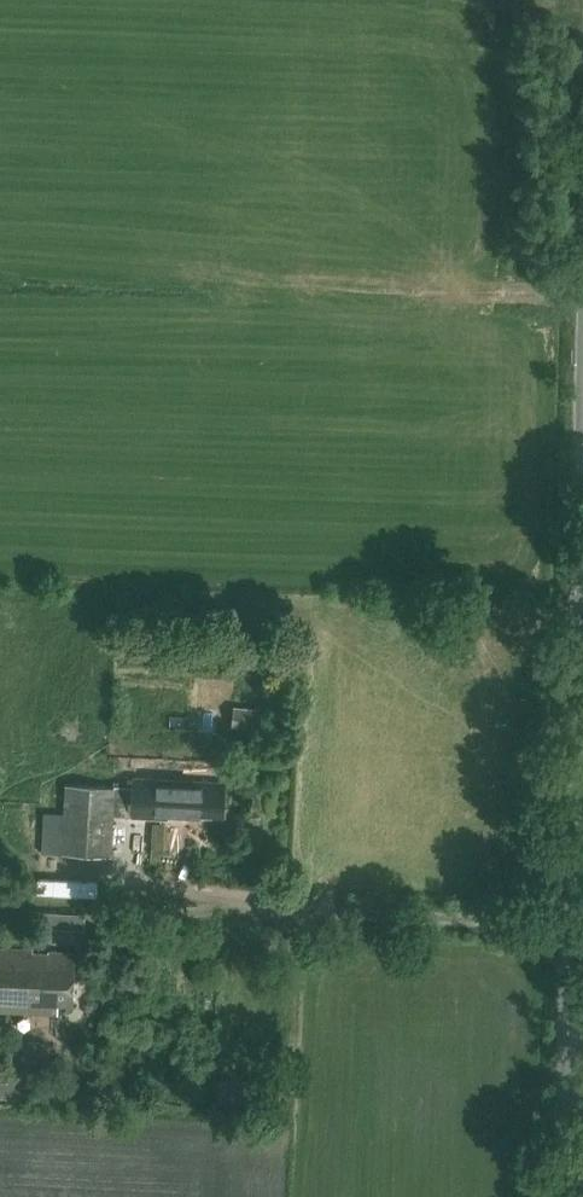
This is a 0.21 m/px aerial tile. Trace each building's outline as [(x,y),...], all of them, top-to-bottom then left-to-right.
[(79,786),(65,786),(64,812),(43,812),(42,852),(77,854),(112,855),(114,815),(146,816),(146,819),(167,820),(168,816),(223,818),(225,782),(135,778),(134,789),(79,786)] [(73,1005),(75,954),(32,952),(32,949),(0,948),(0,1012),(57,1014),(57,1004),(73,1005)] [(21,1073),(21,1075),(33,1076),(43,1077),(46,1043),(24,1041),(21,1073)] [(33,1076),(21,1075),(21,1073),(7,1072),(7,1069),(0,1068),(0,1095),(31,1097),(33,1076)] [(269,1104),(269,1092),(261,1091),(261,1104),(269,1104)]
